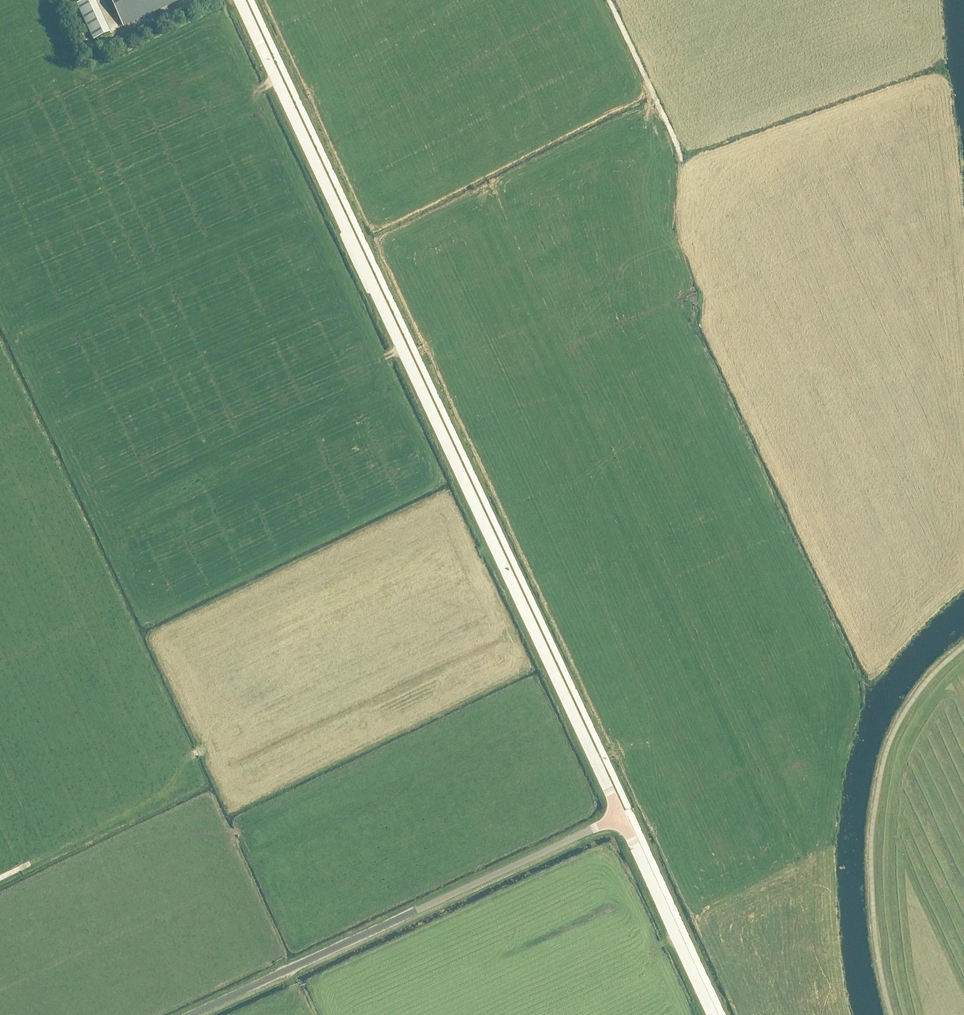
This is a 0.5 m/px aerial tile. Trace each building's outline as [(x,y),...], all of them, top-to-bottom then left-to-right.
[(110,34),(94,0),(87,0),(76,5),(93,41),(110,34)] [(180,1),(179,0),(111,0),(123,27),(180,1)]
